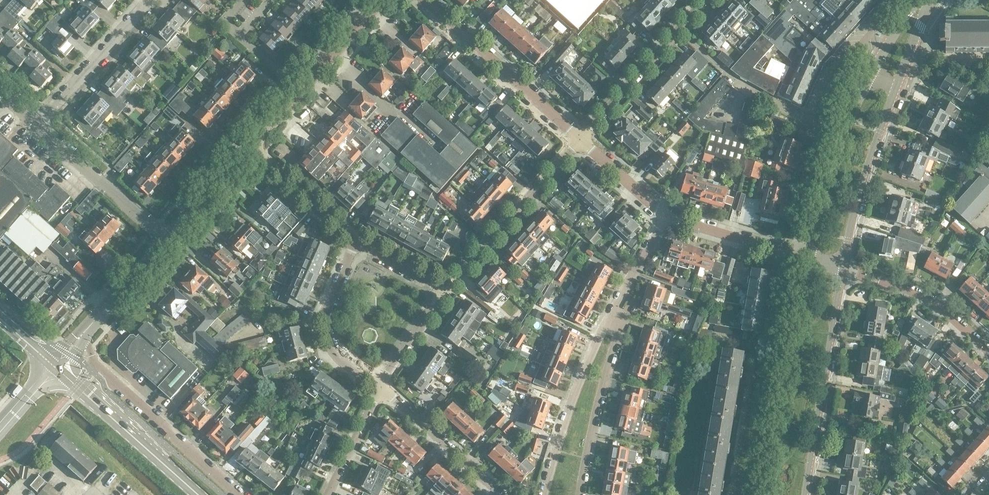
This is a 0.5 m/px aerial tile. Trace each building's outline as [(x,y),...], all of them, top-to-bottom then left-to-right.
[(5,10),(19,23),(20,23),(36,38),(39,34),(18,15),(27,5),(31,10),(40,0),(13,0),(5,10)] [(115,0),(96,0),(108,11),(117,2),(115,0)] [(203,14),(207,8),(204,6),(209,0),(187,0),(203,14)] [(280,10),(299,28),(311,15),(295,0),(294,0),(287,8),(284,6),(280,10)] [(311,15),(323,2),(322,0),(295,0),(311,15)] [(578,30),(605,0),(545,0),(578,30)] [(612,0),(609,0),(605,5),(620,18),(624,13),(616,6),(618,5),(612,0)] [(663,0),(649,0),(648,1),(663,15),(670,7),(663,0)] [(729,5),(724,9),(725,10),(738,22),(742,18),(744,20),(748,16),(737,7),(739,5),(734,0),(732,0),(731,1),(732,2),(729,5)] [(749,4),(761,14),(767,20),(774,12),(764,3),(767,0),(752,0),(749,4)] [(819,5),(823,0),(793,0),(792,2),(784,10),(792,17),(794,15),(817,37),(816,38),(830,51),(832,49),(832,50),(840,41),(827,28),(826,27),(811,14),(819,5)] [(831,0),(823,0),(819,5),(825,11),(848,32),(857,23),(842,9),(831,0)] [(849,0),(831,0),(842,9),(857,23),(865,14),(849,0)] [(865,14),(873,5),(868,0),(849,0),(865,14)] [(170,10),(162,19),(176,32),(184,23),(186,25),(197,12),(185,1),(174,13),(170,10)] [(495,1),(486,9),(493,17),(501,10),(498,7),(500,5),(495,1)] [(663,15),(648,1),(645,4),(647,6),(643,11),(656,23),(663,15)] [(848,32),(825,11),(819,5),(811,14),(826,27),(840,41),(848,32)] [(88,8),(79,18),(91,29),(100,20),(88,8)] [(738,22),(725,10),(724,9),(720,14),(721,15),(718,18),(734,32),(737,28),(735,26),(738,22)] [(5,10),(0,15),(0,45),(2,42),(13,31),(19,23),(5,10)] [(272,19),(268,24),(287,42),(299,28),(280,10),(279,11),(282,14),(275,22),(272,19)] [(543,19),(548,13),(545,10),(539,16),(543,19)] [(792,17),(784,10),(762,35),(778,49),(792,62),(816,73),(821,63),(829,53),(828,53),(830,51),(816,38),(814,41),(806,33),(803,36),(788,22),(792,17)] [(490,24),(499,32),(511,19),(502,11),(490,24)] [(656,23),(643,11),(639,16),(636,14),(628,23),(635,29),(640,23),(649,31),(656,23)] [(481,25),(488,17),(483,12),(476,20),(481,25)] [(547,23),(552,17),(548,13),(543,19),(547,23)] [(771,23),(767,20),(761,14),(756,20),(765,29),(771,23)] [(74,48),(58,33),(67,24),(57,15),(46,27),(56,36),(49,43),(65,58),(74,48)] [(91,29),(79,18),(70,27),(83,39),(91,29)] [(734,32),(718,18),(715,21),(714,20),(710,25),(711,26),(724,38),(728,33),(731,36),(734,32)] [(176,32),(162,19),(153,29),(157,33),(154,37),(166,48),(170,43),(168,41),(176,32)] [(511,19),(499,32),(508,40),(520,27),(511,19)] [(946,19),(946,24),(940,24),(940,29),(940,31),(937,32),(936,33),(935,35),(935,36),(935,38),(936,39),(937,40),(938,41),(940,41),(940,49),(946,49),(946,54),(953,54),(953,52),(988,52),(988,20),(953,20),(953,19),(946,19)] [(567,30),(558,22),(552,28),(561,36),(567,30)] [(275,55),(287,42),(268,24),(267,25),(270,28),(263,35),(260,32),(256,37),(275,55)] [(724,38),(711,26),(710,25),(706,30),(706,31),(704,34),(703,33),(701,35),(707,41),(709,39),(719,48),(723,44),(721,42),(724,38)] [(424,26),(417,34),(429,45),(436,37),(424,26)] [(520,27),(508,40),(517,48),(529,35),(531,33),(528,29),(525,32),(520,27)] [(624,37),(618,43),(615,41),(611,45),(626,58),(636,48),(631,43),(635,38),(626,29),(621,34),(624,37)] [(24,41),(13,31),(2,42),(13,52),(8,57),(9,58),(24,41)] [(555,45),(559,49),(572,35),(567,31),(555,45)] [(429,45),(417,34),(410,42),(422,53),(429,45)] [(529,35),(517,48),(526,57),(538,43),(529,35)] [(763,58),(765,57),(768,60),(778,49),(762,35),(752,46),(753,46),(731,70),(730,70),(741,78),(762,90),(773,96),(775,94),(780,81),(759,72),(754,69),(763,58)] [(145,38),(137,48),(151,60),(159,52),(161,53),(166,48),(154,37),(149,42),(145,38)] [(745,51),(753,42),(749,37),(740,47),(745,51)] [(24,41),(9,58),(20,68),(25,62),(35,51),(30,56),(22,50),(27,44),(24,41)] [(538,43),(526,57),(536,65),(547,52),(538,43)] [(552,62),(560,68),(565,62),(569,65),(570,63),(570,59),(567,57),(575,48),(569,43),(552,62)] [(626,58),(611,45),(607,50),(610,52),(605,58),(602,56),(597,61),(607,70),(611,64),(617,69),(626,58)] [(438,56),(445,62),(444,63),(445,63),(447,60),(453,53),(446,47),(438,56)] [(155,64),(151,60),(137,48),(128,57),(132,61),(128,65),(147,82),(151,78),(147,73),(155,64)] [(403,48),(396,56),(409,68),(415,73),(424,63),(418,57),(415,59),(403,48)] [(46,61),(35,51),(25,62),(36,72),(31,77),(31,78),(46,61)] [(218,52),(214,56),(220,62),(224,58),(218,52)] [(722,52),(717,58),(729,69),(734,63),(722,52)] [(684,54),(675,64),(686,75),(696,64),(684,54)] [(427,63),(436,71),(436,72),(445,63),(444,63),(435,55),(427,63)] [(409,68),(396,56),(389,64),(402,75),(409,68)] [(455,60),(451,64),(447,60),(445,63),(436,72),(441,76),(442,76),(452,85),(466,69),(455,60)] [(46,61),(31,78),(42,88),(52,77),(45,70),(50,64),(46,61)] [(216,66),(210,61),(206,65),(212,70),(216,66)] [(551,78),(559,85),(571,71),(568,68),(570,66),(569,65),(565,62),(560,68),(551,78)] [(806,94),(816,73),(792,62),(790,67),(785,79),(782,84),(806,94)] [(242,65),(238,69),(231,63),(227,67),(229,70),(247,86),(255,77),(242,65)] [(686,75),(675,64),(665,75),(677,85),(686,75)] [(147,82),(128,65),(124,70),(120,67),(111,76),(126,89),(130,92),(137,85),(141,89),(147,82)] [(601,84),(606,78),(595,68),(591,74),(601,84)] [(466,69),(452,85),(455,82),(466,91),(476,79),(466,69)] [(208,75),(202,70),(199,73),(205,79),(208,75)] [(239,94),(247,86),(229,70),(221,79),(226,83),(239,94)] [(383,70),(376,78),(389,90),(396,82),(383,70)] [(573,70),(571,71),(559,85),(567,92),(579,78),(575,75),(577,73),(573,70)] [(205,79),(199,73),(195,77),(201,83),(205,79)] [(677,85),(665,75),(656,85),(668,96),(677,85)] [(126,89),(111,76),(103,85),(107,89),(103,94),(122,111),(127,106),(118,98),(126,89)] [(941,89),(960,101),(963,102),(972,87),(965,82),(963,86),(948,77),(941,89)] [(389,90),(376,78),(369,86),(382,97),(389,90)] [(579,78),(567,92),(575,99),(587,85),(588,84),(584,80),(582,81),(579,78)] [(704,120),(732,87),(723,78),(700,104),(688,118),(703,132),(710,133),(704,154),(714,157),(719,159),(744,172),(745,168),(747,161),(742,159),(747,140),(759,101),(746,98),(738,126),(704,120)] [(703,92),(706,88),(695,78),(691,82),(703,92)] [(476,79),(466,91),(476,100),(487,88),(476,79)] [(215,88),(218,91),(232,103),(239,94),(226,83),(222,80),(215,88)] [(187,86),(188,86),(193,91),(197,87),(191,82),(187,86)] [(806,94),(782,84),(777,95),(800,106),(806,94)] [(587,85),(575,99),(576,100),(575,101),(579,105),(580,103),(584,106),(598,91),(593,87),(591,89),(587,85)] [(668,96),(656,85),(647,96),(658,106),(668,96)] [(441,101),(452,90),(448,86),(437,98),(441,101)] [(218,91),(215,88),(213,91),(216,94),(211,100),(224,111),(232,103),(218,91)] [(487,88),(476,100),(476,101),(471,107),(469,105),(452,124),(454,125),(460,118),(462,120),(473,109),(475,106),(477,107),(480,104),(487,110),(498,98),(487,88)] [(178,97),(170,106),(179,115),(182,111),(187,106),(183,101),(186,98),(187,96),(183,92),(181,93),(178,97)] [(402,102),(405,98),(398,92),(395,95),(402,102)] [(363,93),(356,100),(372,115),(377,110),(374,107),(376,104),(363,93)] [(122,111),(103,94),(99,98),(95,95),(86,104),(105,121),(112,114),(116,118),(122,111)] [(672,103),(684,113),(688,117),(692,113),(687,109),(676,99),(672,103)] [(930,107),(925,118),(943,127),(948,116),(956,120),(960,111),(942,99),(939,104),(936,110),(930,107)] [(211,100),(203,108),(216,120),(224,111),(211,100)] [(372,115),(356,100),(349,108),(362,120),(367,114),(370,117),(372,115)] [(477,149),(425,102),(413,116),(448,147),(440,155),(458,171),(477,149)] [(105,121),(86,104),(78,114),(82,117),(77,123),(97,140),(103,133),(98,129),(105,121)] [(197,115),(187,106),(182,111),(192,120),(192,121),(195,117),(197,115)] [(496,118),(507,128),(517,116),(506,106),(496,118)] [(653,118),(649,114),(640,106),(636,111),(649,123),(653,118)] [(168,107),(163,113),(173,122),(178,116),(168,107)] [(975,120),(974,119),(977,113),(968,107),(964,113),(975,120)] [(203,108),(197,115),(195,117),(208,129),(216,120),(203,108)] [(363,128),(346,112),(339,119),(354,132),(347,141),(356,149),(348,158),(346,156),(348,154),(345,151),(343,153),(341,151),(336,157),(349,168),(376,139),(363,128)] [(517,116),(507,128),(501,134),(503,136),(505,137),(508,137),(513,142),(528,125),(517,116)] [(785,130),(787,121),(772,116),(769,124),(785,130)] [(398,118),(381,136),(395,148),(433,182),(429,187),(437,194),(458,171),(440,155),(398,118)] [(943,127),(925,118),(919,129),(927,133),(926,135),(932,138),(933,136),(938,138),(943,127)] [(154,123),(160,128),(164,124),(158,119),(154,123)] [(354,132),(339,119),(332,127),(347,141),(354,132)] [(620,140),(623,142),(637,127),(636,127),(635,128),(630,124),(632,122),(628,119),(623,125),(621,124),(617,129),(618,130),(614,134),(618,138),(617,139),(619,141),(620,140)] [(458,128),(463,122),(460,120),(455,125),(458,128)] [(682,137),(691,128),(684,122),(676,131),(682,137)] [(154,123),(151,127),(157,132),(160,128),(154,123)] [(538,135),(528,125),(513,142),(511,144),(520,152),(510,163),(507,167),(508,168),(538,135)] [(347,141),(332,127),(324,135),(339,149),(347,141)] [(637,127),(623,142),(631,149),(643,136),(639,133),(641,131),(637,127)] [(483,132),(480,129),(471,139),(474,142),(483,132)] [(182,132),(174,141),(187,153),(195,144),(182,132)] [(499,132),(489,144),(486,141),(482,145),(486,148),(489,144),(493,147),(503,136),(501,134),(499,132)] [(0,134),(0,237),(29,205),(49,222),(70,198),(57,185),(51,191),(13,156),(18,151),(0,134)] [(549,145),(538,135),(508,168),(517,176),(520,172),(514,166),(524,155),(522,153),(528,147),(538,156),(549,145)] [(148,142),(142,136),(139,140),(145,146),(148,142)] [(643,136),(631,149),(639,156),(653,141),(648,137),(646,139),(643,136)] [(656,153),(667,141),(661,136),(650,148),(656,153)] [(781,144),(778,151),(798,157),(802,145),(781,138),(779,143),(781,144)] [(376,139),(349,168),(351,170),(362,158),(376,170),(381,164),(392,173),(402,162),(391,153),(376,139)] [(145,146),(139,140),(135,144),(141,149),(145,146)] [(936,140),(932,148),(954,159),(955,158),(958,159),(961,153),(957,152),(958,151),(936,140)] [(187,153),(174,141),(169,146),(166,143),(163,146),(180,161),(187,153)] [(349,168),(336,157),(331,152),(331,153),(321,143),(315,149),(313,148),(306,156),(321,169),(336,183),(349,168)] [(697,143),(692,150),(700,156),(702,153),(700,152),(703,147),(697,143)] [(952,163),(954,159),(932,148),(925,145),(921,156),(910,152),(905,163),(924,170),(930,173),(935,161),(937,162),(938,160),(946,163),(949,164),(952,163)] [(172,170),(180,161),(163,146),(155,155),(159,158),(172,170)] [(482,150),(478,155),(484,159),(487,154),(482,150)] [(498,159),(505,165),(509,160),(503,154),(502,154),(498,150),(494,156),(498,159)] [(798,157),(778,151),(776,157),(774,157),(770,168),(779,171),(781,165),(794,169),(798,157)] [(123,158),(129,163),(133,159),(127,153),(123,158)] [(662,178),(675,163),(665,154),(652,169),(662,178)] [(714,157),(704,154),(702,161),(713,164),(714,157)] [(321,169),(306,156),(299,164),(314,177),(321,169)] [(123,158),(114,168),(120,174),(129,163),(123,158)] [(159,158),(151,167),(164,178),(172,170),(159,158)] [(498,165),(492,160),(489,164),(494,169),(498,165)] [(747,161),(745,168),(761,173),(763,165),(747,161)] [(924,170),(905,163),(901,174),(909,177),(908,180),(914,182),(915,179),(920,181),(924,170)] [(986,171),(980,165),(964,184),(969,189),(952,209),(970,225),(988,203),(988,168),(986,171)] [(151,167),(144,175),(141,172),(140,173),(156,187),(164,178),(151,167)] [(349,168),(336,183),(332,188),(337,193),(335,196),(342,203),(355,190),(351,187),(353,185),(349,181),(352,179),(347,175),(351,170),(349,168)] [(467,170),(462,176),(466,179),(471,174),(467,170)] [(730,182),(738,184),(740,174),(733,172),(730,182)] [(156,187),(140,173),(137,177),(139,179),(135,184),(148,196),(156,187)] [(570,198),(572,196),(586,180),(578,173),(566,186),(564,186),(563,187),(564,188),(568,192),(566,195),(570,198)] [(692,196),(697,178),(698,175),(692,174),(691,177),(687,175),(684,186),(681,185),(680,191),(682,191),(681,193),(692,196)] [(494,180),(491,183),(504,195),(513,185),(502,175),(495,182),(494,180)] [(462,176),(457,181),(461,185),(466,179),(462,176)] [(697,178),(692,196),(691,199),(701,202),(707,185),(701,183),(702,179),(697,178)] [(787,193),(774,189),(776,183),(760,179),(757,191),(766,193),(764,200),(785,205),(787,198),(786,197),(787,193)] [(586,180),(572,196),(576,199),(578,196),(582,201),(594,187),(586,180)] [(484,195),(495,205),(504,195),(491,183),(492,185),(484,195)] [(713,186),(707,185),(701,202),(712,205),(718,184),(714,183),(713,186)] [(718,184),(712,205),(723,208),(728,191),(722,189),(723,185),(718,184)] [(594,187),(582,201),(587,204),(584,207),(588,210),(602,195),(594,187)] [(355,190),(342,203),(350,211),(354,207),(357,210),(365,201),(362,198),(364,195),(360,191),(358,193),(355,190)] [(937,201),(939,195),(927,190),(924,196),(937,201)] [(398,191),(395,197),(392,203),(396,205),(402,193),(398,191)] [(746,195),(737,193),(732,210),(741,212),(746,195)] [(453,204),(446,197),(442,194),(439,198),(442,202),(450,208),(455,213),(459,209),(453,204)] [(271,195),(263,203),(293,230),(300,222),(285,209),(271,195)] [(484,195),(475,204),(486,215),(495,205),(484,195)] [(602,195),(588,210),(592,214),(594,211),(599,215),(611,202),(602,195)] [(436,209),(440,202),(430,197),(427,204),(436,209)] [(555,198),(550,203),(559,211),(564,205),(555,198)] [(917,205),(913,204),(893,198),(890,210),(916,217),(919,207),(917,205)] [(785,205),(764,200),(762,200),(761,204),(763,205),(761,212),(772,215),(771,221),(778,222),(780,217),(781,217),(784,205),(785,206),(785,205)] [(377,229),(387,211),(389,206),(380,201),(368,224),(377,229)] [(486,215),(475,204),(473,202),(470,206),(472,208),(465,215),(469,218),(470,218),(477,225),(486,215)] [(85,212),(89,208),(83,203),(79,206),(85,212)] [(293,230),(263,203),(256,212),(279,233),(275,236),(272,233),(267,239),(276,247),(277,248),(293,230)] [(85,212),(79,206),(76,210),(82,216),(85,212)] [(29,257),(29,256),(37,248),(44,254),(52,244),(60,234),(29,207),(5,235),(29,257)] [(568,219),(573,214),(568,210),(564,215),(568,219)] [(916,217),(890,210),(887,221),(911,228),(912,225),(913,225),(916,217)] [(387,211),(377,229),(386,234),(395,218),(391,216),(392,214),(387,211)] [(550,218),(542,212),(533,222),(544,232),(554,221),(550,218)] [(102,213),(95,220),(112,236),(120,227),(113,221),(115,220),(109,214),(107,216),(104,213),(102,213)] [(395,218),(386,234),(396,239),(407,219),(397,214),(395,218)] [(568,219),(573,223),(577,219),(573,214),(568,219)] [(611,229),(619,236),(633,221),(628,216),(628,217),(626,216),(626,217),(623,215),(619,219),(617,217),(612,223),(615,225),(611,229)] [(407,219),(396,239),(405,244),(413,228),(409,226),(410,224),(406,221),(407,219)] [(99,225),(91,233),(104,244),(112,236),(95,220),(95,221),(99,225)] [(633,221),(619,236),(631,248),(639,239),(637,238),(638,236),(636,234),(640,230),(638,228),(639,227),(637,226),(638,225),(633,221)] [(967,234),(968,233),(967,232),(961,226),(955,221),(949,227),(963,239),(967,234)] [(544,232),(533,222),(525,232),(536,242),(535,242),(542,248),(546,244),(539,238),(544,232)] [(67,237),(72,231),(62,223),(57,228),(67,237)] [(293,232),(299,237),(307,228),(302,223),(293,232)] [(261,238),(245,224),(237,233),(250,245),(257,251),(260,247),(257,244),(261,238)] [(567,234),(570,230),(565,225),(561,229),(567,234)] [(452,236),(455,230),(450,227),(446,233),(452,236)] [(413,228),(405,244),(414,249),(423,231),(419,229),(418,230),(413,228)] [(104,244),(91,233),(87,229),(79,238),(96,253),(104,244)] [(589,241),(596,232),(592,229),(585,237),(589,241)] [(423,231),(414,249),(423,254),(432,238),(427,236),(428,234),(423,231)] [(536,242),(525,232),(516,241),(527,251),(526,252),(530,255),(533,258),(537,253),(530,247),(535,242),(536,242)] [(595,246),(602,237),(596,232),(589,241),(595,246)] [(923,245),(926,238),(926,237),(910,232),(907,240),(914,243),(923,245)] [(250,245),(237,233),(229,242),(242,254),(246,249),(256,258),(250,265),(259,273),(269,261),(268,260),(265,257),(257,251),(250,245)] [(300,241),(290,237),(288,241),(298,245),(300,241)] [(432,238),(423,254),(432,259),(442,241),(437,238),(436,240),(432,238)] [(892,258),(895,241),(882,238),(879,255),(892,258)] [(311,245),(309,244),(303,241),(301,247),(325,257),(329,247),(313,240),(311,245)] [(287,241),(283,247),(288,250),(292,244),(287,241)] [(442,241),(432,259),(442,264),(450,248),(446,246),(447,244),(442,241)] [(516,241),(507,252),(508,253),(504,257),(514,266),(517,262),(521,265),(530,255),(526,252),(527,251),(516,241)] [(673,260),(679,262),(684,245),(673,242),(671,247),(670,247),(668,253),(670,253),(667,261),(672,263),(673,260)] [(79,251),(69,243),(60,254),(69,262),(69,263),(75,269),(74,270),(86,281),(93,274),(80,263),(82,262),(75,255),(79,251)] [(694,248),(684,245),(679,262),(684,263),(683,266),(688,268),(694,248)] [(321,267),(325,257),(301,247),(297,256),(304,260),(321,267)] [(591,258),(595,253),(589,248),(586,253),(591,258)] [(705,251),(694,248),(688,268),(694,269),(694,266),(700,268),(705,251)] [(609,249),(605,255),(618,264),(622,257),(609,249)] [(555,268),(556,268),(563,256),(558,253),(556,256),(549,250),(545,255),(549,258),(548,259),(553,262),(551,265),(555,268)] [(63,306),(27,273),(3,251),(0,254),(0,281),(25,304),(25,308),(27,310),(31,310),(53,329),(61,320),(56,315),(64,306),(63,306)] [(222,251),(216,257),(236,275),(240,271),(237,267),(238,266),(222,251)] [(271,251),(265,257),(268,260),(274,254),(271,251)] [(286,255),(278,251),(275,258),(283,261),(286,255)] [(713,275),(712,278),(720,280),(724,265),(715,262),(715,260),(714,260),(716,255),(705,251),(700,268),(705,270),(704,272),(713,275)] [(924,268),(935,274),(942,260),(936,256),(937,254),(933,252),(924,268)] [(236,275),(216,257),(211,263),(227,278),(228,276),(232,280),(236,275)] [(728,258),(720,285),(728,287),(735,260),(728,258)] [(321,267),(304,260),(302,264),(301,263),(298,268),(317,276),(321,267)] [(942,260),(935,274),(945,280),(954,264),(950,261),(949,263),(942,260)] [(37,263),(36,263),(27,273),(63,306),(79,288),(53,264),(46,271),(37,263)] [(598,263),(592,275),(606,283),(612,271),(598,263)] [(494,265),(485,275),(496,285),(506,275),(502,271),(501,272),(494,265)] [(191,271),(188,275),(205,289),(209,285),(205,281),(209,277),(196,266),(195,267),(193,267),(191,269),(191,271)] [(258,275),(249,267),(243,273),(245,275),(242,279),(249,285),(252,281),(258,275)] [(268,278),(272,270),(266,268),(262,275),(268,278)] [(317,276),(298,268),(296,273),(298,274),(296,279),(313,286),(317,276)] [(561,283),(569,271),(564,268),(556,280),(561,283)] [(526,279),(529,275),(524,270),(520,274),(526,279)] [(766,294),(770,274),(752,271),(751,277),(748,276),(746,285),(749,285),(748,291),(766,294)] [(656,272),(654,278),(665,282),(667,276),(656,272)] [(205,289),(188,275),(185,278),(182,279),(181,280),(181,283),(180,284),(193,295),(197,290),(201,294),(205,289)] [(308,295),(313,286),(296,279),(289,275),(285,285),(290,287),(308,295)] [(496,285),(485,275),(477,285),(484,292),(483,292),(487,295),(496,285)] [(606,283),(592,275),(585,287),(599,295),(606,283)] [(520,286),(524,282),(518,277),(514,281),(520,286)] [(959,290),(968,298),(979,286),(974,282),(975,281),(971,277),(959,290)] [(679,280),(677,286),(689,290),(691,284),(679,280)] [(249,286),(246,284),(244,282),(240,287),(235,283),(228,290),(238,299),(249,286)] [(290,288),(284,285),(278,300),(296,308),(298,303),(304,305),(308,295),(290,287),(290,288)] [(670,292),(665,291),(649,285),(646,297),(667,304),(671,294),(670,293),(670,292)] [(979,286),(968,298),(977,306),(988,294),(979,286)] [(599,295),(585,287),(579,299),(593,306),(599,295)] [(686,299),(692,301),(694,294),(672,287),(672,290),(673,293),(674,294),(676,295),(686,299)] [(183,292),(180,295),(175,290),(167,299),(179,310),(184,305),(199,318),(183,335),(194,345),(196,342),(219,362),(228,353),(220,346),(218,344),(205,332),(215,321),(183,292)] [(763,313),(766,294),(748,291),(747,296),(744,296),(743,304),(746,305),(745,310),(763,313)] [(977,306),(986,314),(988,311),(988,295),(988,294),(977,306)] [(232,303),(225,296),(220,302),(227,309),(232,303)] [(492,310),(499,317),(504,311),(487,296),(483,301),(490,307),(491,307),(494,309),(492,310)] [(586,318),(593,306),(579,299),(575,296),(564,316),(581,325),(585,318),(586,318)] [(667,304),(646,297),(642,308),(658,313),(660,306),(668,309),(668,311),(683,316),(685,310),(667,304)] [(179,310),(167,299),(159,308),(171,319),(179,310)] [(466,300),(459,309),(474,320),(477,316),(479,317),(483,313),(466,300)] [(869,308),(867,323),(884,326),(886,315),(888,316),(888,312),(887,311),(888,305),(876,303),(875,309),(869,308)] [(474,320),(459,309),(453,318),(472,330),(474,327),(472,326),(473,325),(471,323),(474,320)] [(501,319),(498,317),(499,317),(492,310),(491,312),(487,317),(497,324),(501,319)] [(760,333),(763,313),(745,310),(744,316),(741,315),(740,324),(743,324),(742,330),(757,333),(760,333)] [(243,314),(239,317),(245,325),(249,322),(243,314)] [(558,319),(546,314),(544,320),(555,325),(558,319)] [(239,317),(235,320),(242,328),(245,325),(239,317)] [(472,330),(453,318),(447,326),(462,336),(469,342),(476,333),(472,330)] [(217,319),(210,327),(214,330),(221,322),(217,319)] [(899,337),(905,322),(898,319),(892,334),(899,337)] [(915,325),(908,336),(908,337),(917,343),(928,325),(919,319),(918,321),(915,319),(912,323),(915,325)] [(235,320),(232,323),(238,331),(242,328),(235,320)] [(221,322),(214,330),(218,334),(225,326),(221,322)] [(232,323),(228,326),(234,334),(238,331),(232,323)] [(480,332),(484,327),(478,323),(475,328),(480,332)] [(884,326),(867,323),(864,336),(870,337),(869,344),(881,346),(882,338),(884,338),(885,335),(883,334),(884,326)] [(136,338),(135,337),(132,337),(120,351),(121,359),(134,372),(136,372),(138,370),(171,399),(198,369),(148,324),(147,325),(145,325),(144,329),(140,333),(141,333),(136,338)] [(714,333),(739,337),(741,329),(715,325),(714,333)] [(928,325),(917,343),(929,351),(934,342),(932,341),(937,332),(928,325)] [(228,326),(225,329),(231,337),(234,334),(228,326)] [(462,336),(447,326),(441,335),(458,347),(461,342),(459,340),(462,336)] [(279,332),(279,333),(281,338),(283,337),(285,342),(302,337),(299,327),(279,332)] [(225,329),(221,332),(227,340),(231,337),(225,329)] [(644,329),(640,341),(657,346),(661,334),(644,329)] [(693,347),(709,351),(713,331),(701,330),(693,347)] [(563,331),(558,343),(572,350),(577,337),(563,331)] [(227,340),(221,332),(214,338),(218,344),(220,346),(227,340)] [(521,334),(518,340),(522,343),(526,337),(521,334)] [(908,338),(902,336),(897,346),(902,351),(908,338)] [(268,346),(266,337),(237,344),(239,354),(268,346)] [(285,342),(282,342),(284,348),(286,347),(287,352),(305,347),(302,337),(285,342)] [(518,340),(514,346),(518,349),(522,343),(518,340)] [(663,348),(657,346),(640,341),(637,352),(653,357),(659,359),(663,348)] [(572,350),(558,343),(552,356),(567,362),(572,350)] [(886,347),(881,346),(869,344),(868,351),(862,350),(860,364),(877,366),(879,356),(881,357),(884,357),(886,347)] [(498,361),(504,353),(494,345),(487,353),(498,361)] [(943,355),(943,356),(941,358),(936,354),(929,363),(937,370),(942,364),(947,369),(942,375),(946,379),(952,372),(948,369),(951,365),(961,353),(952,345),(943,355)] [(305,347),(287,352),(288,357),(286,357),(287,363),(307,358),(305,347)] [(456,354),(472,365),(477,358),(461,347),(456,354)] [(431,348),(425,357),(442,368),(445,364),(443,363),(446,358),(431,348)] [(746,357),(743,357),(743,355),(723,351),(699,494),(719,494),(741,363),(745,364),(746,357)] [(653,357),(637,352),(633,363),(650,368),(653,357)] [(970,361),(961,353),(951,365),(955,368),(956,367),(961,371),(970,361)] [(922,370),(929,360),(921,355),(915,364),(922,370)] [(567,362),(552,356),(547,368),(562,374),(567,362)] [(442,368),(425,357),(419,365),(434,375),(436,372),(444,377),(447,372),(442,368)] [(909,372),(914,367),(907,360),(902,365),(909,372)] [(965,385),(979,369),(970,361),(961,371),(961,372),(957,377),(956,377),(951,383),(954,386),(959,380),(960,381),(965,385)] [(650,368),(633,363),(630,375),(646,380),(650,368)] [(264,377),(280,373),(278,364),(262,369),(264,377)] [(883,367),(877,366),(860,364),(858,377),(864,378),(862,385),(874,387),(875,379),(877,379),(881,380),(883,367)] [(434,375),(419,365),(413,373),(430,385),(433,381),(431,380),(434,375)] [(307,372),(317,379),(306,393),(315,399),(330,379),(312,367),(307,372)] [(915,378),(920,373),(914,367),(909,372),(915,378)] [(562,374),(547,368),(542,381),(546,383),(546,382),(556,387),(562,374)] [(988,377),(979,369),(965,385),(975,394),(969,400),(974,404),(981,396),(976,391),(988,377)] [(242,382),(250,373),(246,370),(238,379),(242,382)] [(431,393),(434,388),(430,385),(413,373),(407,382),(417,389),(417,392),(419,393),(421,392),(422,393),(425,388),(431,393)] [(530,385),(533,378),(520,374),(518,381),(530,385)] [(330,379),(315,399),(318,396),(322,399),(324,397),(327,400),(338,385),(330,379)] [(241,391),(240,392),(245,386),(240,382),(226,398),(231,403),(237,408),(247,396),(241,391)] [(527,395),(529,388),(517,384),(515,391),(527,395)] [(202,407),(196,402),(205,392),(198,385),(189,396),(192,399),(180,412),(183,416),(184,416),(184,418),(187,421),(189,421),(202,407)] [(338,385),(327,400),(331,403),(330,405),(334,408),(346,391),(338,385)] [(678,397),(680,390),(668,386),(666,393),(678,397)] [(649,393),(632,389),(630,396),(624,394),(621,406),(638,410),(641,400),(647,401),(649,393)] [(473,390),(469,394),(474,398),(478,394),(473,390)] [(346,391),(334,408),(335,408),(327,419),(323,416),(319,421),(336,429),(339,423),(331,419),(336,413),(337,414),(340,409),(344,412),(346,413),(350,408),(348,407),(355,398),(346,391)] [(498,393),(498,392),(494,391),(493,393),(489,398),(497,406),(502,402),(501,401),(505,404),(508,400),(505,398),(498,393)] [(878,405),(879,399),(894,402),(896,396),(880,393),(879,397),(863,394),(863,396),(855,394),(853,402),(863,404),(861,417),(871,419),(871,415),(878,417),(880,405),(878,405)] [(478,394),(474,398),(482,405),(485,401),(478,394)] [(663,395),(661,400),(661,401),(676,406),(678,400),(663,395)] [(536,399),(532,408),(529,407),(527,411),(546,418),(551,404),(540,401),(540,400),(536,399)] [(979,411),(985,405),(980,401),(974,408),(979,411)] [(306,412),(309,407),(303,402),(300,407),(306,412)] [(442,414),(453,424),(463,413),(452,403),(449,407),(442,414)] [(638,410),(621,406),(619,417),(635,421),(642,423),(644,411),(638,410)] [(202,407),(189,421),(190,422),(190,424),(193,427),(195,426),(196,427),(199,430),(212,416),(202,407)] [(546,418),(527,411),(526,411),(524,416),(529,418),(526,426),(530,428),(531,427),(541,431),(546,418)] [(463,413),(453,424),(463,433),(473,423),(463,413)] [(499,428),(507,419),(502,414),(493,423),(499,428)] [(240,446),(245,451),(236,462),(246,469),(256,456),(260,451),(252,444),(272,421),(267,417),(240,446)] [(635,421),(619,417),(616,429),(625,431),(624,433),(631,434),(631,433),(632,433),(635,421)] [(983,424),(977,418),(973,421),(980,427),(983,424)] [(379,433),(380,433),(378,435),(382,438),(383,437),(389,441),(399,429),(390,421),(379,433)] [(506,435),(515,426),(510,421),(501,430),(506,435)] [(215,445),(216,445),(229,431),(219,422),(207,436),(210,440),(211,440),(211,442),(214,445),(215,445)] [(229,431),(216,445),(217,446),(217,448),(220,451),(222,450),(222,451),(223,451),(226,454),(230,450),(234,453),(255,430),(247,423),(235,436),(229,431)] [(332,430),(318,423),(315,430),(312,428),(307,438),(313,441),(329,449),(333,439),(329,437),(332,430)] [(473,423),(463,433),(474,443),(481,436),(484,433),(473,423)] [(678,429),(674,428),(674,425),(667,423),(664,434),(676,437),(678,429)] [(978,438),(988,448),(988,447),(988,429),(987,427),(978,438)] [(971,438),(974,434),(967,428),(964,432),(971,438)] [(408,437),(399,429),(389,441),(397,449),(408,437)] [(63,435),(49,451),(83,482),(97,466),(63,435)] [(847,442),(844,455),(862,458),(866,438),(854,436),(853,443),(847,442)] [(408,437),(397,449),(406,457),(417,445),(408,437)] [(534,438),(533,442),(531,452),(536,454),(538,446),(545,449),(547,443),(539,441),(540,440),(534,438)] [(962,448),(965,444),(958,438),(955,442),(962,448)] [(978,438),(969,448),(980,458),(988,448),(978,438)] [(329,449),(313,441),(311,445),(308,444),(306,449),(324,458),(329,449)] [(916,441),(909,449),(915,454),(922,446),(916,441)] [(426,454),(417,445),(406,457),(415,466),(426,454)] [(489,456),(496,464),(506,453),(498,445),(495,448),(495,449),(489,456)] [(611,448),(609,460),(626,463),(628,451),(611,448)] [(952,458),(956,454),(949,448),(946,452),(952,458)] [(969,448),(960,458),(971,468),(980,458),(969,448)] [(324,458),(306,449),(303,454),(306,455),(300,467),(311,472),(314,465),(319,468),(324,458)] [(370,450),(367,456),(375,460),(378,454),(370,450)] [(669,453),(652,450),(651,457),(662,460),(660,469),(666,470),(669,453)] [(506,453),(496,464),(504,471),(514,460),(506,453)] [(378,454),(375,460),(383,464),(386,458),(378,454)] [(888,472),(895,457),(888,454),(882,469),(888,472)] [(862,458),(844,455),(842,469),(848,470),(847,477),(859,479),(862,458)] [(246,469),(255,476),(265,464),(256,456),(246,469)] [(943,468),(947,464),(940,458),(937,462),(943,468)] [(960,458),(950,468),(961,478),(971,468),(960,458)] [(514,460),(504,471),(512,478),(524,464),(519,460),(517,463),(514,460)] [(626,463),(609,460),(607,471),(629,475),(630,471),(625,470),(626,463)] [(391,461),(388,467),(394,469),(392,472),(395,473),(399,465),(391,461)] [(255,476),(265,484),(275,471),(265,464),(255,476)] [(291,464),(286,475),(291,478),(292,477),(297,466),(291,464)] [(438,464),(432,470),(427,465),(419,473),(429,482),(431,480),(436,485),(447,473),(438,464)] [(524,464),(512,478),(520,485),(527,477),(527,478),(530,474),(523,468),(526,466),(524,464)] [(399,465),(395,473),(396,474),(397,471),(405,475),(407,469),(399,465)] [(297,466),(292,477),(300,481),(305,470),(297,466)] [(364,466),(359,476),(377,485),(380,480),(377,479),(380,474),(364,466)] [(935,478),(938,475),(930,467),(927,471),(935,478)] [(952,488),(961,478),(950,468),(941,478),(952,488)] [(284,479),(275,471),(265,484),(275,491),(284,479)] [(631,476),(629,475),(607,471),(605,483),(629,487),(631,476)] [(447,473),(436,485),(445,493),(455,481),(447,473)] [(414,482),(396,474),(395,478),(411,486),(414,482)] [(61,494),(39,475),(30,485),(40,494),(38,494),(61,494)] [(377,485),(359,476),(354,485),(370,493),(372,488),(375,490),(377,485)] [(847,477),(846,484),(840,483),(838,494),(856,494),(859,479),(847,477)] [(925,488),(928,485),(921,479),(918,483),(925,488)] [(445,493),(447,494),(458,494),(464,489),(455,481),(445,493)] [(629,487),(605,483),(603,494),(606,494),(627,494),(629,487)] [(309,492),(297,486),(292,494),(307,494),(309,492)]
